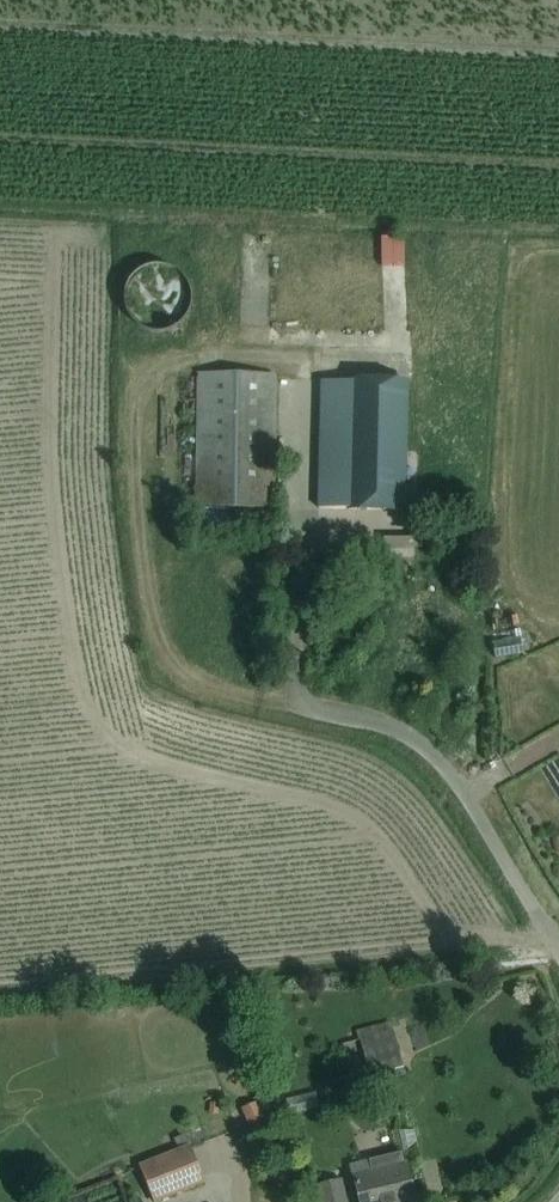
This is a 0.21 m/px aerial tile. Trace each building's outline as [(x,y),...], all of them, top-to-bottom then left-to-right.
[(274,375),(198,374),(196,506),(272,507),(274,375)] [(404,510),(408,383),(321,380),(318,508),(404,510)] [(519,638),(492,642),(494,657),(521,653),(519,638)] [(502,972),(495,960),(483,967),(490,979),(502,972)] [(393,1031),(360,1040),(369,1073),(371,1083),(404,1074),(401,1064),(393,1031)] [(259,1100),(241,1108),(252,1135),(270,1127),(259,1100)] [(190,1145),(138,1165),(153,1201),(154,1201),(204,1182),(190,1145)] [(402,1152),(367,1160),(370,1172),(354,1176),(360,1201),(414,1201),(402,1152)] [(341,1180),(318,1185),(322,1201),(345,1201),(341,1180)]
